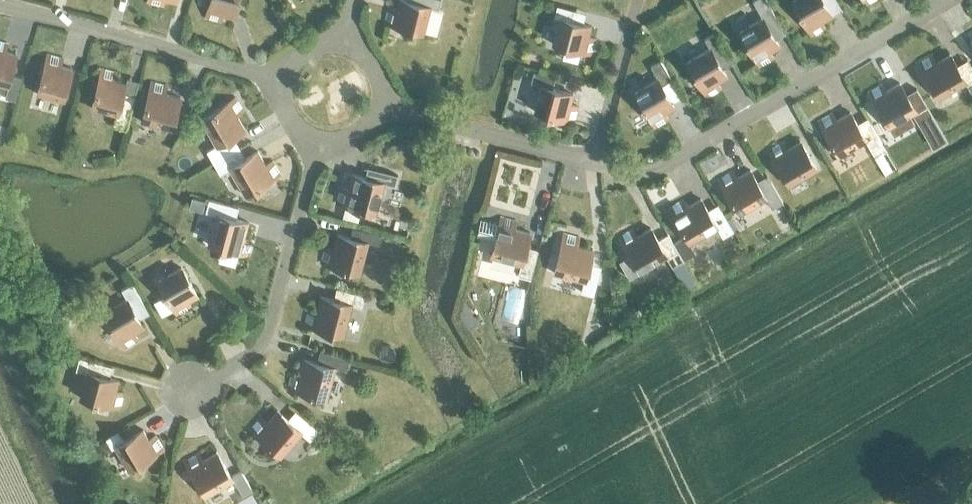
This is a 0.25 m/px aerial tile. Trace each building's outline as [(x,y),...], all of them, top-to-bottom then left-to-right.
[(233,16),(238,0),(210,0),(205,17),(221,21),(223,13),(233,16)] [(438,8),(440,0),(420,0),(420,3),(408,0),(398,0),(396,8),(388,6),(384,21),(423,32),(430,6),(438,8)] [(760,66),(774,58),(770,51),(779,45),(775,38),(785,32),(766,0),(753,0),(763,17),(739,30),(760,66)] [(812,35),(826,27),(822,20),(832,15),(841,9),(836,0),(792,0),(812,35)] [(552,43),(591,53),(595,38),(588,36),(591,25),(570,20),(573,9),(556,5),(554,15),(559,17),(552,43)] [(687,61),(707,96),(721,88),(717,81),(727,76),(716,58),(726,53),(714,32),(704,38),(709,48),(687,61)] [(7,86),(10,74),(16,54),(5,51),(7,43),(0,41),(0,83),(7,86)] [(37,93),(63,100),(71,68),(61,65),(63,57),(47,53),(37,93)] [(960,70),(950,53),(936,61),(932,54),(918,62),(939,97),(965,82),(971,91),(971,67),(970,64),(960,70)] [(662,86),(672,80),(660,61),(650,67),(657,78),(634,92),(655,127),(669,119),(665,112),(674,106),(662,86)] [(113,125),(126,128),(132,105),(120,102),(125,82),(115,79),(117,72),(101,68),(91,107),(116,114),(113,125)] [(7,86),(4,97),(14,100),(20,76),(10,74),(7,86)] [(141,121),(172,129),(180,97),(165,93),(167,85),(151,81),(141,121)] [(888,127),(916,110),(899,82),(886,90),(882,83),(868,91),(888,127)] [(534,111),(573,121),(578,106),(570,104),(573,93),(541,84),(534,111)] [(235,97),(200,118),(215,144),(206,150),(213,162),(234,150),(227,139),(245,129),(237,115),(243,111),(235,97)] [(870,122),(860,128),(850,111),(836,119),(832,112),(818,120),(839,155),(865,140),(871,150),(882,143),(870,122)] [(789,184),(816,168),(800,140),(786,148),(782,141),(768,149),(789,184)] [(257,150),(240,160),(234,150),(213,162),(220,173),(229,168),(245,194),(280,174),(272,160),(265,164),(257,150)] [(770,180),(760,186),(750,169),(736,177),(732,170),(718,178),(739,214),(766,198),(772,207),(782,201),(770,180)] [(384,182),(394,184),(396,174),(378,170),(376,179),(352,173),(348,189),(340,186),(336,202),(345,204),(342,217),(357,221),(360,208),(376,212),(384,182)] [(208,243),(247,254),(251,239),(244,237),(248,221),(228,216),(231,204),(208,198),(205,210),(216,213),(208,243)] [(721,209),(711,215),(700,198),(687,206),(683,199),(669,207),(689,242),(717,226),(722,236),(733,230),(721,209)] [(530,232),(514,228),(516,220),(501,216),(499,223),(480,218),(476,233),(495,238),(491,256),(520,263),(518,274),(530,278),(536,254),(525,251),(530,232)] [(671,238),(660,244),(650,227),(636,235),(632,228),(619,236),(639,271),(666,256),(672,266),(683,259),(671,238)] [(368,241),(379,244),(381,234),(363,229),(360,239),(336,233),(332,248),(324,246),(320,261),(360,272),(368,241)] [(580,291),(593,294),(599,271),(588,268),(593,248),(577,244),(579,237),(564,233),(554,272),(583,280),(580,291)] [(157,280),(178,315),(192,307),(188,301),(197,295),(181,266),(157,280)] [(103,312),(124,347),(138,339),(134,332),(143,326),(139,319),(148,312),(131,283),(121,289),(127,298),(103,312)] [(351,304),(362,307),(365,294),(342,288),(339,300),(320,295),(316,310),(308,308),(304,324),(343,334),(351,304)] [(335,366),(346,369),(349,357),(326,351),(323,363),(303,358),(299,373),(291,371),(287,387),(327,397),(335,366)] [(79,397),(119,407),(123,392),(115,390),(118,379),(99,374),(102,362),(79,356),(75,369),(86,372),(79,397)] [(300,414),(292,423),(277,409),(266,422),(260,416),(250,428),(281,455),(301,432),(309,439),(318,429),(300,414)] [(155,434),(148,438),(143,429),(123,440),(118,431),(105,438),(111,448),(114,446),(128,469),(163,448),(155,434)] [(205,495),(233,479),(216,451),(202,459),(198,452),(184,460),(205,495)]
